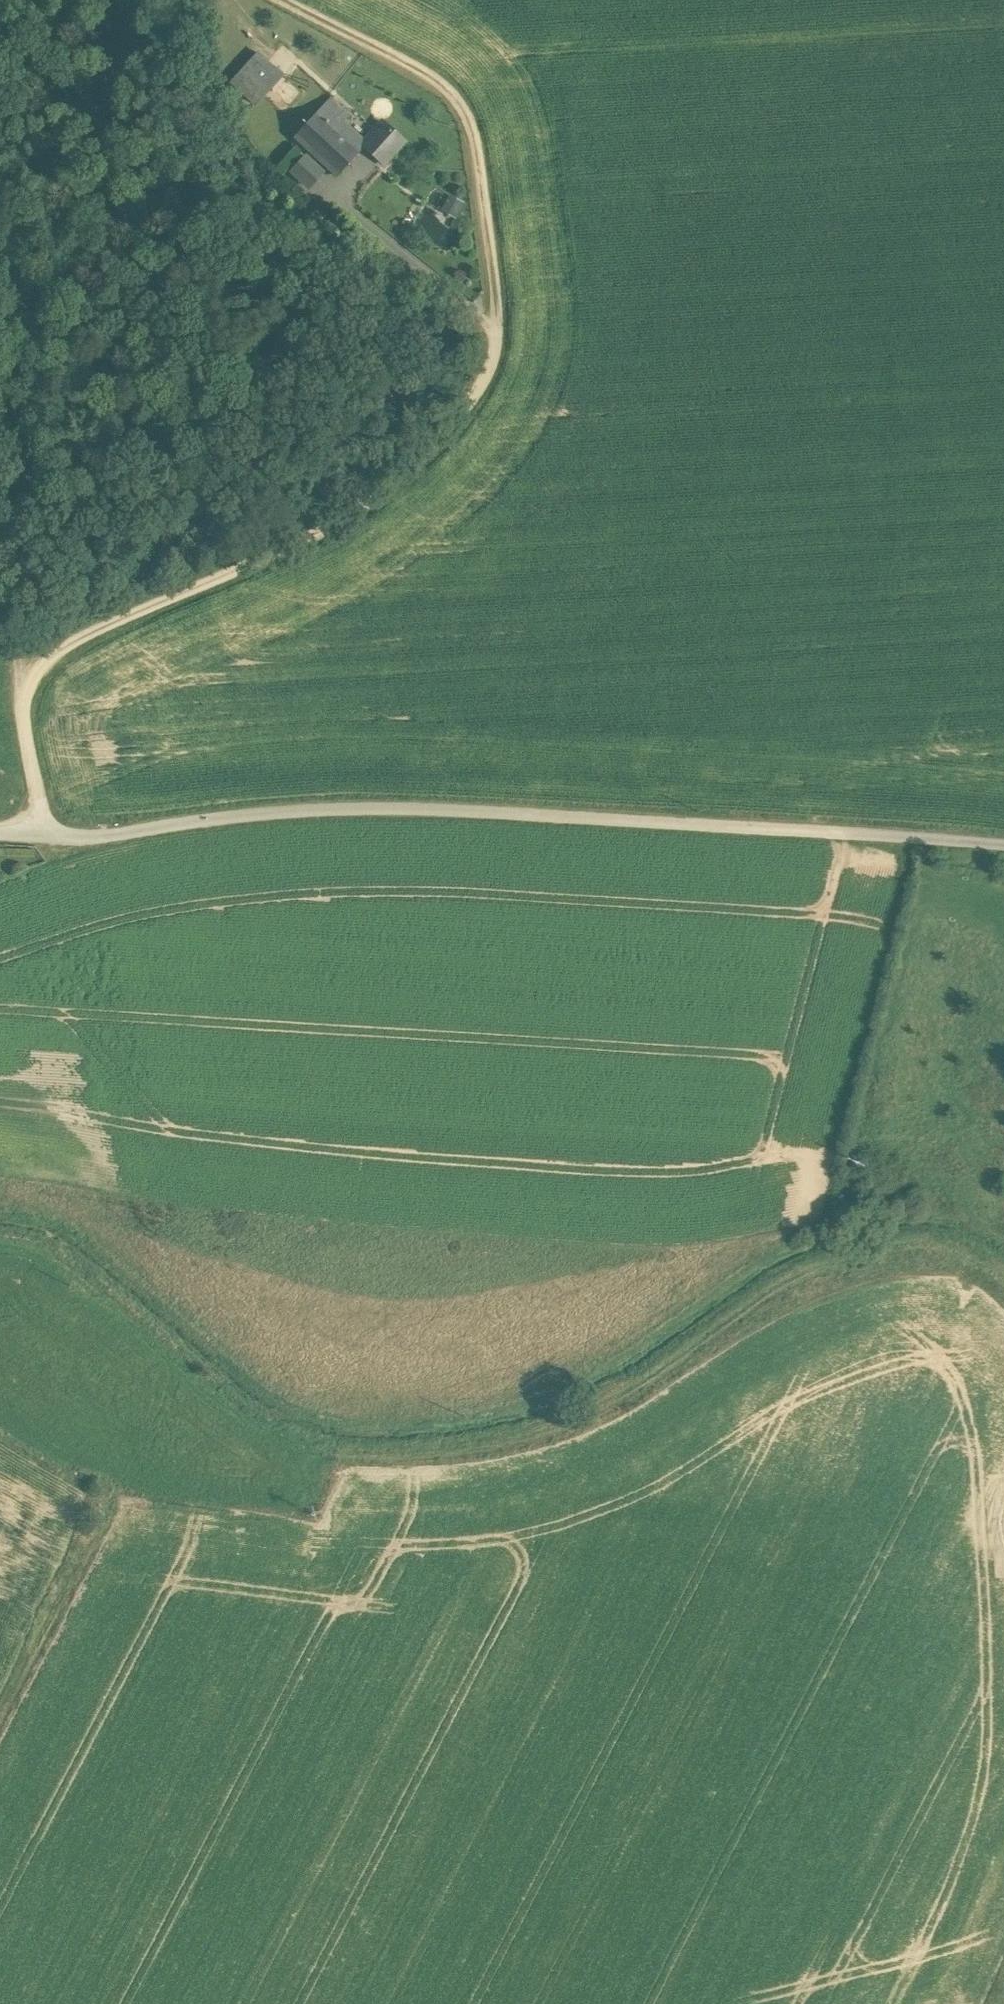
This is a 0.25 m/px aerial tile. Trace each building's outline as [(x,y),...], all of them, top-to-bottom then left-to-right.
[(336,98),(302,134),(343,172),(377,136),(336,98)]
